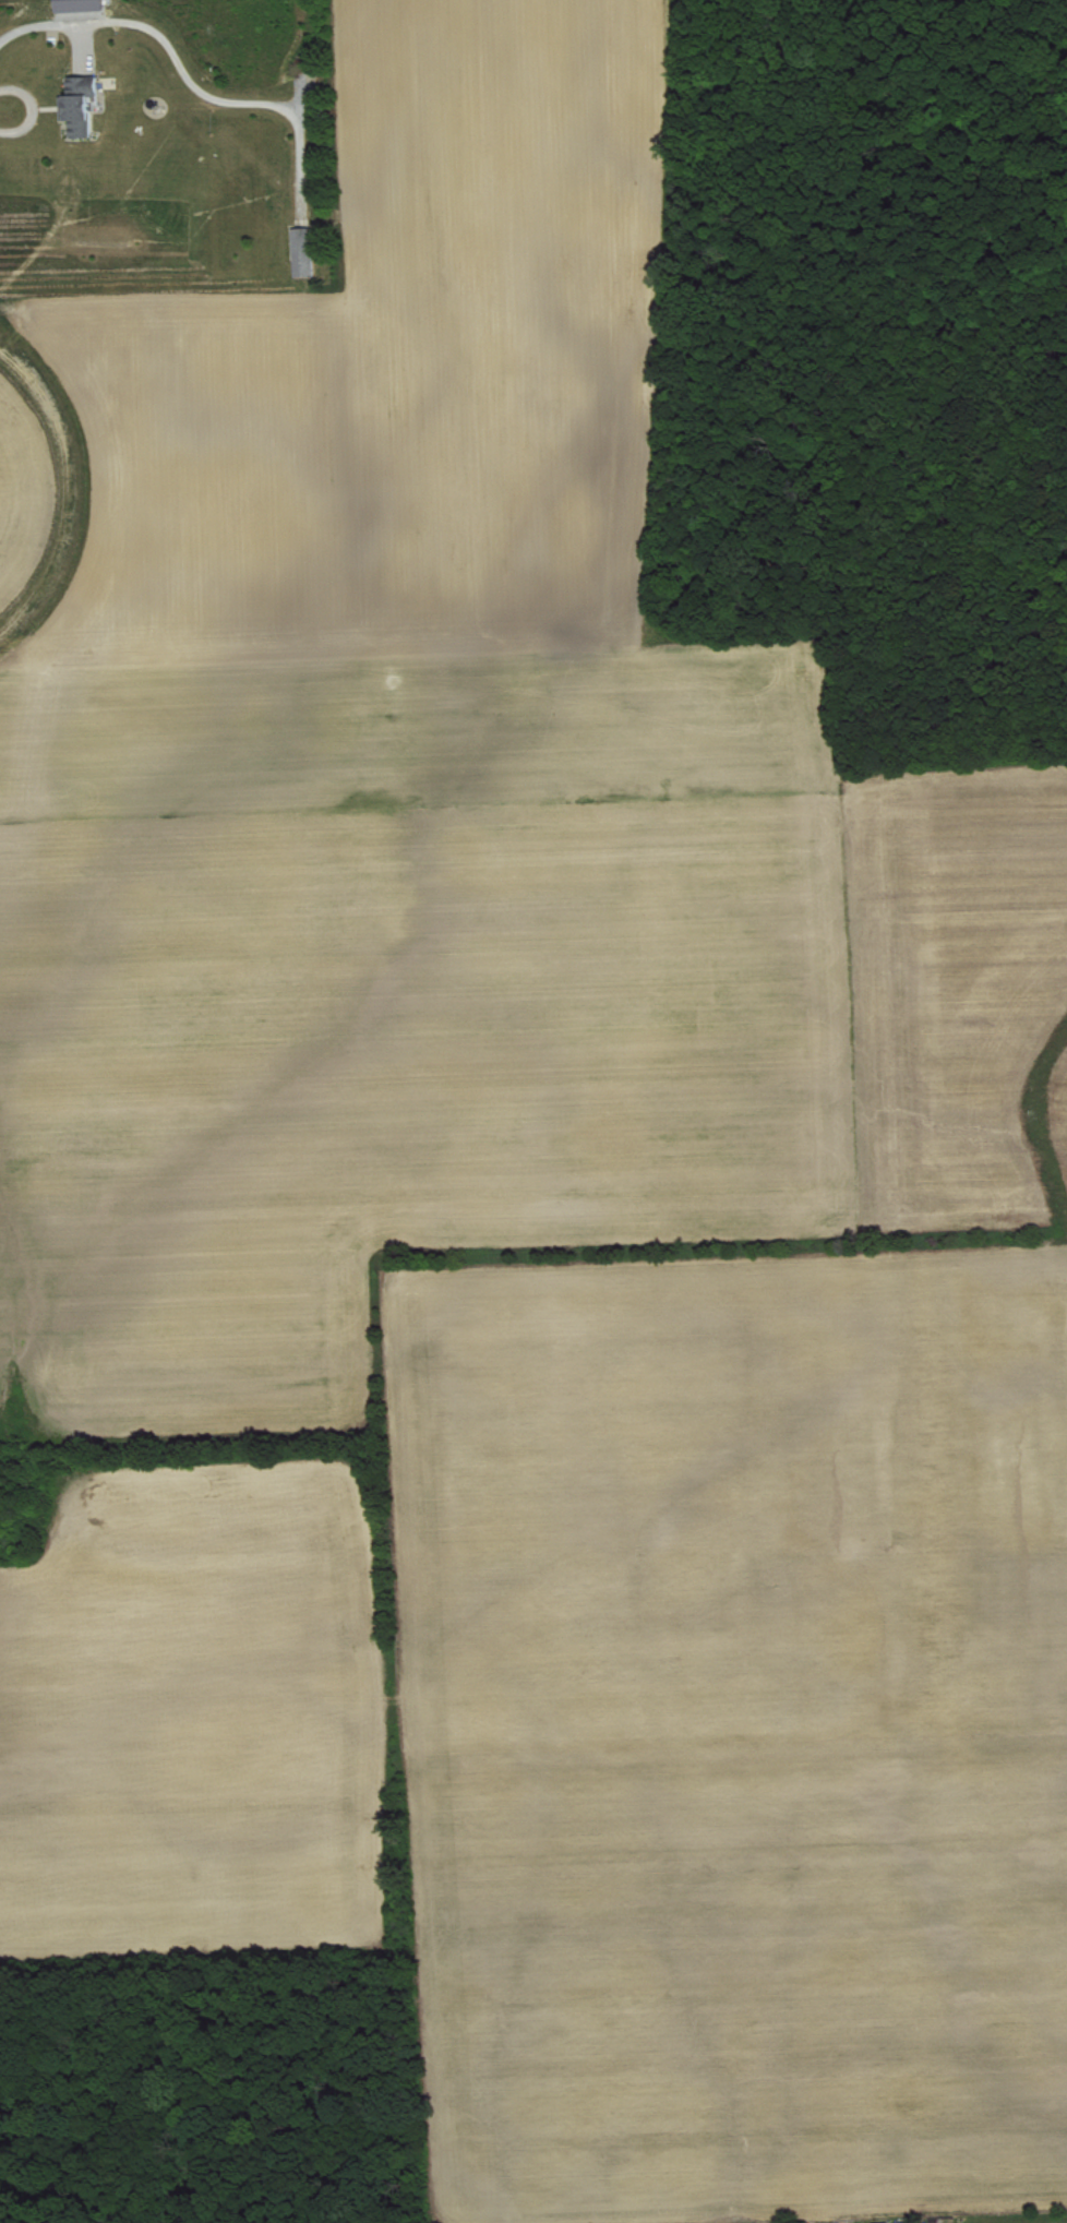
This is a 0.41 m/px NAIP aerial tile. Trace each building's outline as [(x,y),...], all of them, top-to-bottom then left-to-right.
[(115,0),(65,0),(65,13),(116,11),(115,0)] [(79,79),(80,96),(68,97),(70,121),(79,121),(80,139),(103,138),(101,95),(109,94),(108,76),(79,79)] [(300,230),(302,278),(322,278),(320,229),(300,230)]
